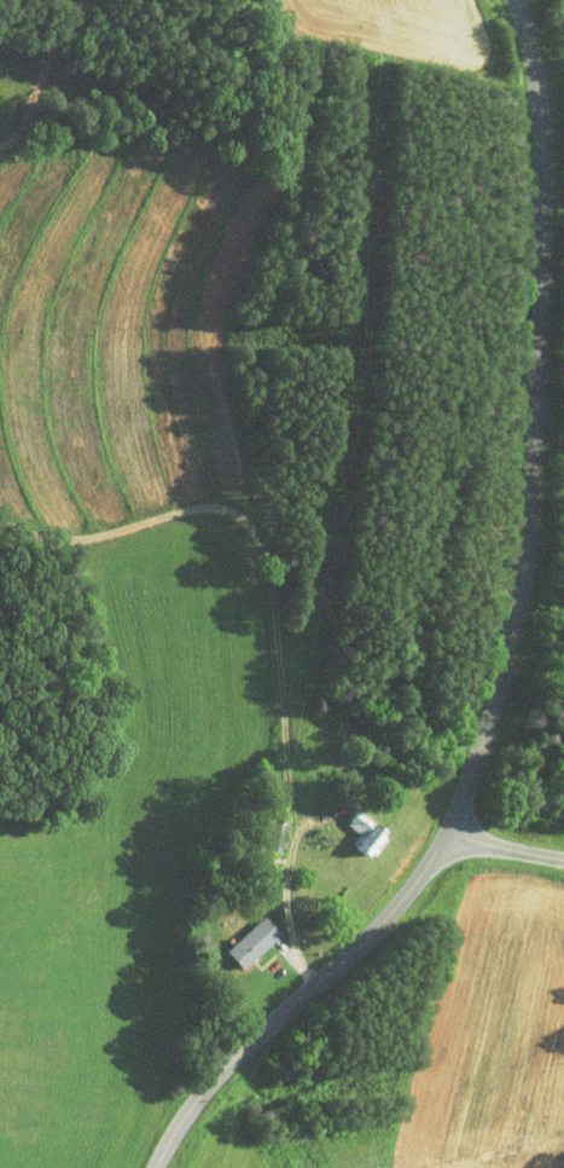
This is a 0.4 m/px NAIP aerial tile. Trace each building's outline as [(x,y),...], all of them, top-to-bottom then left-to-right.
[(205,944),(221,962),(260,927),(244,909),(205,944)]
